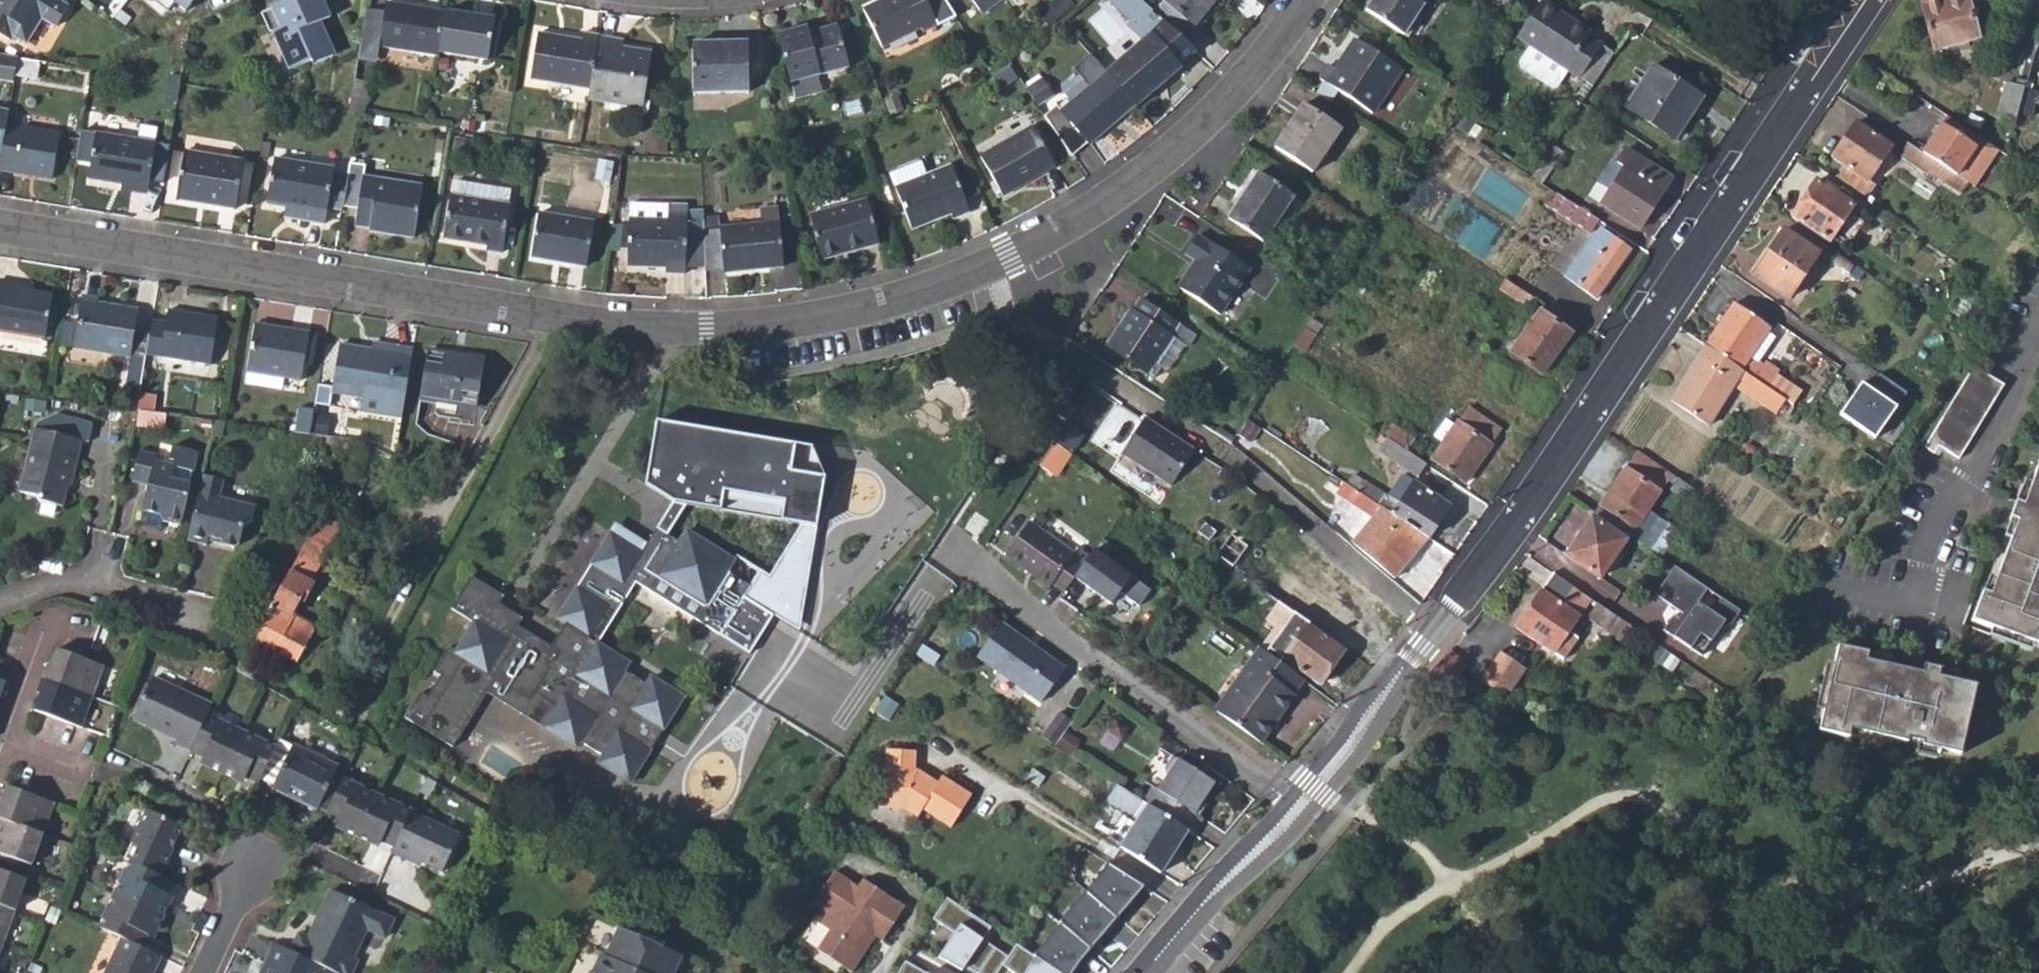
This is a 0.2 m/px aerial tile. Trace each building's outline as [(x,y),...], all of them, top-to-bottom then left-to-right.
[(25,44),(41,18),(55,27),(67,7),(56,0),(0,0),(0,33),(10,39),(12,36),(25,44)] [(184,11),(193,0),(151,0),(165,11),(172,2),(184,11)] [(290,69),(311,60),(314,64),(333,55),(319,22),(328,17),(321,0),(286,0),(273,6),(273,8),(263,12),(271,32),(274,30),(290,69)] [(881,47),(920,28),(923,32),(937,25),(925,0),(880,0),(863,9),(881,47)] [(972,0),(982,14),(1001,0),(972,0)] [(1185,40),(1215,6),(1212,3),(1193,25),(1164,0),(1162,0),(1152,11),(1163,20),(1185,40)] [(1193,25),(1212,3),(1215,0),(1164,0),(1193,25)] [(1402,34),(1425,0),(1370,0),(1364,8),(1402,34)] [(1612,52),(1587,35),(1588,34),(1564,18),(1566,16),(1542,0),(1538,0),(1515,35),(1529,45),(1518,61),(1519,66),(1550,86),(1555,85),(1566,68),(1590,85),(1612,52)] [(1933,52),(1977,41),(1966,0),(1952,0),(1921,9),(1933,52)] [(378,46),(437,56),(438,51),(445,11),(386,1),(384,12),(378,46)] [(384,12),(365,9),(357,58),(376,61),(378,46),(384,12)] [(494,18),(445,11),(438,51),(487,59),(494,18)] [(1153,32),(1106,72),(1134,105),(1180,65),(1179,63),(1195,50),(1163,20),(1151,31),(1153,32)] [(778,34),(790,82),(847,66),(837,25),(808,32),(806,26),(778,34)] [(1804,51),(1816,35),(1808,30),(1797,46),(1804,51)] [(529,77),(589,87),(598,35),(581,32),(580,39),(537,32),(529,77)] [(606,93),(643,98),(651,51),(622,46),(622,39),(598,35),(589,87),(587,99),(605,101),(606,93)] [(1319,77),(1372,112),(1400,69),(1355,39),(1335,68),(1328,63),(1319,77)] [(692,93),(748,92),(747,42),(692,42),(692,93)] [(12,83),(13,77),(16,61),(17,56),(0,53),(0,81),(12,83)] [(37,65),(16,61),(13,77),(35,80),(37,65)] [(1625,107),(1674,138),(1701,97),(1652,65),(1625,107)] [(1089,144),(1134,105),(1106,72),(1105,71),(1060,110),(1055,104),(1043,115),(1070,155),(1087,143),(1089,144)] [(1042,78),(1025,88),(1037,106),(1052,96),(1042,78)] [(368,82),(353,80),(348,111),(357,112),(362,113),(368,82)] [(2014,121),(2017,113),(2023,88),(2004,83),(1995,116),(2014,121)] [(2033,91),(2023,88),(2017,113),(2026,116),(2033,91)] [(604,110),(639,115),(647,109),(650,100),(643,98),(606,93),(605,101),(604,110)] [(1274,145),(1311,170),(1339,128),(1302,103),(1274,145)] [(1940,124),(1921,152),(1958,176),(1967,182),(1973,186),(1992,157),(1975,145),(1980,137),(1946,115),(1940,124)] [(6,123),(0,154),(0,156),(0,171),(51,179),(59,132),(6,123)] [(1842,165),(1835,177),(1872,203),(1880,191),(1868,182),(1890,147),(1854,123),(1831,158),(1842,165)] [(979,155),(1002,195),(1055,165),(1032,125),(979,155)] [(154,143),(80,130),(75,161),(91,163),(88,177),(121,182),(120,191),(130,193),(130,187),(146,190),(148,177),(154,143)] [(1998,149),(1980,137),(1975,145),(1992,157),(1998,149)] [(1931,175),(1950,187),(1958,176),(1921,152),(1906,142),(1900,159),(1925,175),(1931,175)] [(169,145),(154,143),(148,177),(163,179),(169,145)] [(1599,203),(1638,228),(1670,176),(1625,148),(1616,162),(1610,159),(1598,178),(1610,186),(1599,203)] [(176,199),(235,208),(242,160),(184,150),(176,199)] [(290,217),(325,223),(328,206),(340,208),(346,176),(333,174),(334,167),(274,157),(267,203),(292,207),(290,217)] [(368,173),(423,179),(424,170),(369,165),(368,173)] [(894,187),(910,229),(949,213),(951,219),(969,212),(951,165),(894,187)] [(1227,218),(1262,241),(1291,196),(1256,172),(1227,218)] [(1950,187),(1960,193),(1967,182),(1958,176),(1950,187)] [(368,230),(413,237),(420,186),(362,177),(354,223),(368,226),(368,230)] [(1815,181),(1792,218),(1829,241),(1854,206),(1815,181)] [(453,195),(506,204),(507,190),(455,182),(453,195)] [(508,205),(506,204),(453,195),(450,195),(442,237),(485,245),(485,249),(501,252),(508,205)] [(808,214),(820,259),(877,243),(865,198),(808,214)] [(1588,232),(1597,219),(1568,200),(1559,213),(1588,232)] [(761,222),(719,227),(722,267),(722,272),(782,266),(777,207),(760,208),(761,222)] [(629,225),(668,226),(669,212),(630,211),(629,225)] [(683,274),(683,263),(686,213),(669,212),(668,226),(629,225),(627,266),(665,268),(665,272),(683,274)] [(531,257),(586,265),(593,222),(538,213),(531,257)] [(683,263),(704,265),(702,228),(702,213),(686,213),(683,263)] [(704,265),(704,268),(722,267),(719,227),(702,228),(704,265)] [(1565,274),(1596,296),(1629,250),(1599,228),(1565,274)] [(1783,229),(1753,275),(1787,299),(1818,253),(1783,229)] [(1176,286),(1219,314),(1249,268),(1207,240),(1205,241),(1196,235),(1184,252),(1194,259),(1176,286)] [(1848,274),(1854,266),(1838,255),(1833,263),(1848,274)] [(1541,311),(1544,305),(1505,279),(1498,289),(1536,314),(1510,352),(1542,374),(1572,333),(1541,311)] [(45,336),(52,293),(20,288),(20,285),(0,282),(0,329),(45,336)] [(73,349),(130,358),(138,308),(98,302),(98,297),(82,295),(73,349)] [(1159,367),(1166,371),(1191,332),(1140,298),(1132,310),(1130,309),(1105,346),(1151,377),(1159,367)] [(75,308),(65,305),(62,318),(74,321),(75,308)] [(1732,305),(1705,346),(1767,389),(1778,372),(1765,363),(1763,365),(1751,358),(1754,352),(1761,356),(1774,338),(1767,333),(1770,329),(1732,305)] [(165,322),(151,320),(146,353),(159,355),(161,357),(209,364),(217,317),(167,309),(165,322)] [(1303,351),(1320,324),(1312,319),(1295,346),(1303,351)] [(58,347),(69,349),(72,327),(61,326),(58,347)] [(290,337),(253,331),(247,371),(283,377),(300,380),(307,332),(292,330),(290,337)] [(401,416),(412,349),(381,343),(380,350),(338,343),(330,390),(362,396),(360,410),(401,416)] [(1784,401),(1767,389),(1705,346),(1669,400),(1707,427),(1734,387),(1775,414),(1784,401)] [(421,396),(476,405),(484,360),(430,352),(421,396)] [(1972,367),(1922,448),(1933,455),(1937,447),(1958,460),(2003,386),(1972,367)] [(246,380),(281,386),(283,377),(247,371),(246,380)] [(1838,415),(1873,440),(1905,394),(1879,375),(1868,390),(1860,384),(1838,415)] [(140,392),(137,410),(153,412),(156,396),(140,392)] [(1076,406),(1061,396),(1052,410),(1066,420),(1076,406)] [(1430,458),(1465,482),(1503,429),(1467,405),(1453,425),(1445,420),(1434,436),(1442,441),(1430,458)] [(298,406),(294,431),(310,434),(313,408),(298,406)] [(59,412),(39,419),(23,489),(40,494),(44,498),(66,504),(73,475),(76,473),(85,438),(92,439),(95,421),(59,412)] [(1172,483),(1195,451),(1163,430),(1145,418),(1123,451),(1172,483)] [(1413,438),(1404,432),(1388,421),(1380,434),(1387,439),(1405,451),(1413,438)] [(1241,430),(1253,438),(1259,430),(1247,422),(1241,430)] [(808,451),(660,425),(651,469),(666,508),(679,515),(796,537),(817,541),(826,492),(808,451)] [(1417,475),(1425,464),(1405,451),(1387,439),(1379,451),(1417,475)] [(1043,466),(1062,473),(1071,449),(1053,442),(1043,466)] [(195,450),(170,444),(166,459),(171,460),(170,464),(189,469),(190,470),(195,450)] [(161,517),(178,520),(187,483),(186,482),(167,478),(170,464),(153,461),(154,453),(136,449),(128,478),(148,483),(142,506),(155,509),(161,517)] [(1633,529),(1670,474),(1636,451),(1599,506),(1633,529)] [(2022,506),(2015,503),(2009,518),(2017,521),(1989,595),(1981,592),(1971,621),(2038,647),(2038,460),(2022,506)] [(189,469),(170,464),(167,478),(186,482),(189,469)] [(255,505),(218,496),(222,479),(201,474),(183,539),(204,544),(206,538),(229,545),(239,540),(244,523),(252,519),(255,505)] [(1393,577),(1428,537),(1449,505),(1403,475),(1388,497),(1352,475),(1345,483),(1343,482),(1336,493),(1373,518),(1353,542),(1393,577)] [(1684,501),(1693,489),(1677,479),(1669,491),(1684,501)] [(666,508),(655,527),(667,534),(679,515),(666,508)] [(255,638),(297,661),(313,632),(311,624),(296,615),(294,616),(291,615),(299,600),(303,601),(315,579),(312,575),(322,558),(327,559),(335,544),(331,540),(339,527),(328,520),(331,515),(323,511),(271,604),(273,606),(255,638)] [(1591,518),(1566,555),(1599,578),(1624,542),(1591,518)] [(1657,518),(1640,544),(1661,558),(1678,532),(1657,518)] [(1004,554),(1049,585),(1052,582),(1063,590),(1073,576),(1089,553),(1078,545),(1074,552),(1028,520),(1004,554)] [(453,745),(487,691),(495,678),(530,699),(535,691),(559,706),(564,698),(595,716),(580,741),(601,754),(597,761),(629,781),(682,695),(650,676),(646,683),(625,670),(629,662),(597,642),(634,583),(648,591),(658,576),(704,604),(695,620),(718,635),(750,585),(726,570),(733,559),(686,529),(678,541),(667,534),(655,527),(641,550),(610,531),(558,617),(565,622),(550,645),(517,625),(522,618),(499,602),(503,595),(470,576),(451,608),(472,621),(456,649),(448,645),(432,670),(439,675),(427,696),(420,692),(405,716),(453,745)] [(759,571),(750,585),(783,607),(802,617),(817,541),(796,537),(777,580),(759,571)] [(1236,537),(1221,559),(1239,572),(1255,552),(1236,537)] [(1089,553),(1073,576),(1110,602),(1118,589),(1138,603),(1149,588),(1092,548),(1089,553)] [(1739,611),(1674,566),(1654,595),(1682,614),(1678,620),(1674,617),(1664,632),(1700,657),(1723,624),(1728,628),(1739,611)] [(1569,632),(1590,600),(1552,574),(1517,627),(1563,659),(1577,638),(1569,632)] [(648,591),(695,620),(704,604),(658,576),(648,591)] [(750,585),(718,635),(751,655),(783,607),(750,585)] [(1621,640),(1630,627),(1596,604),(1588,617),(1621,640)] [(1295,612),(1286,606),(1257,647),(1265,653),(1295,612)] [(1265,653),(1296,674),(1299,669),(1320,684),(1344,651),(1309,625),(1310,623),(1295,612),(1265,653)] [(1061,669),(998,623),(976,654),(1039,700),(1061,669)] [(1837,646),(1818,732),(1848,739),(1850,731),(1906,744),(1907,740),(1922,743),(1921,747),(1960,755),(1975,685),(1937,677),(1939,669),(1923,666),(1921,673),(1865,661),(1867,653),(1837,646)] [(1252,669),(1221,712),(1262,742),(1295,696),(1293,694),(1303,679),(1296,674),(1265,653),(1257,647),(1246,664),(1252,669)] [(46,664),(41,679),(92,696),(103,664),(56,648),(49,664),(46,664)] [(1499,653),(1476,685),(1510,693),(1526,671),(1499,653)] [(170,742),(187,751),(204,714),(208,707),(151,678),(130,719),(171,739),(170,742)] [(487,691),(576,747),(580,741),(595,716),(564,698),(559,706),(535,691),(530,699),(495,678),(487,691)] [(92,696),(41,679),(36,692),(40,693),(34,710),(80,727),(92,696)] [(1,699),(6,700),(11,685),(0,681),(0,702),(1,699)] [(1056,713),(1039,736),(1052,744),(1068,722),(1056,713)] [(205,767),(231,779),(234,773),(243,776),(256,783),(274,747),(204,714),(187,751),(199,756),(208,760),(205,767)] [(298,803),(322,814),(338,782),(328,777),(334,765),(291,744),(270,790),(285,797),(289,788),(303,794),(298,803)] [(943,778),(938,785),(937,787),(928,782),(927,777),(918,772),(914,772),(915,754),(886,753),(885,770),(881,770),(881,809),(904,809),(917,817),(922,810),(950,828),(971,796),(943,778)] [(196,763),(205,767),(208,760),(199,756),(196,763)] [(1153,789),(1143,802),(1187,831),(1191,833),(1201,819),(1197,816),(1192,813),(1200,801),(1210,785),(1173,760),(1165,771),(1169,780),(1160,793),(1153,789)] [(231,779),(240,783),(243,776),(234,773),(231,779)] [(341,830),(367,842),(370,837),(378,841),(390,846),(407,809),(340,777),(338,782),(322,814),(335,820),(343,825),(341,830)] [(938,785),(927,777),(928,782),(937,787),(938,785)] [(1159,873),(1187,831),(1143,802),(1115,785),(1104,801),(1121,813),(1109,833),(1122,842),(1119,847),(1121,848),(1159,873)] [(41,834),(52,802),(6,786),(0,801),(0,819),(41,834)] [(289,788),(285,797),(298,803),(303,794),(289,788)] [(1192,813),(1197,816),(1205,804),(1200,801),(1192,813)] [(131,843),(124,860),(128,861),(157,875),(181,825),(143,807),(128,841),(131,843)] [(388,850),(406,858),(408,854),(420,860),(438,869),(457,833),(407,809),(390,846),(388,850)] [(0,819),(0,854),(30,865),(41,834),(0,819)] [(332,825),(341,830),(343,825),(335,820),(332,825)] [(367,842),(375,846),(378,841),(370,837),(367,842)] [(406,858),(418,865),(420,860),(408,854),(406,858)] [(160,905),(164,895),(171,882),(157,875),(128,861),(97,928),(120,939),(140,948),(146,934),(149,927),(154,930),(165,908),(160,905)] [(1106,866),(1083,894),(1113,918),(1141,886),(1106,866)] [(14,910),(25,879),(0,870),(0,905),(14,910)] [(816,951),(851,972),(867,947),(865,944),(871,935),(874,937),(880,942),(903,907),(862,880),(857,887),(833,871),(811,905),(827,914),(820,924),(830,930),(816,951)] [(286,952),(322,968),(333,972),(350,972),(354,963),(349,960),(362,930),(379,938),(387,920),(324,891),(303,939),(294,934),(286,952)] [(1083,894),(1060,924),(1087,948),(1113,918),(1083,894)] [(160,905),(165,908),(170,897),(164,895),(160,905)] [(1032,956),(1015,944),(1006,957),(980,940),(989,927),(945,898),(931,919),(953,934),(936,958),(961,971),(963,967),(974,972),(996,972),(1001,965),(1012,972),(1058,972),(1032,956)] [(0,905),(0,940),(3,941),(14,910),(0,905)] [(1032,956),(1058,972),(1068,972),(1087,948),(1060,924),(1032,956)] [(146,934),(151,937),(154,930),(149,927),(146,934)] [(593,972),(669,972),(674,962),(611,934),(593,972)] [(874,937),(871,935),(865,944),(867,947),(874,937)] [(159,957),(140,948),(120,939),(104,972),(152,972),(159,957)] [(322,968),(286,952),(271,946),(262,965),(264,966),(269,968),(267,972),(319,972),(322,968)] [(894,972),(923,972),(902,961),(894,972)]
